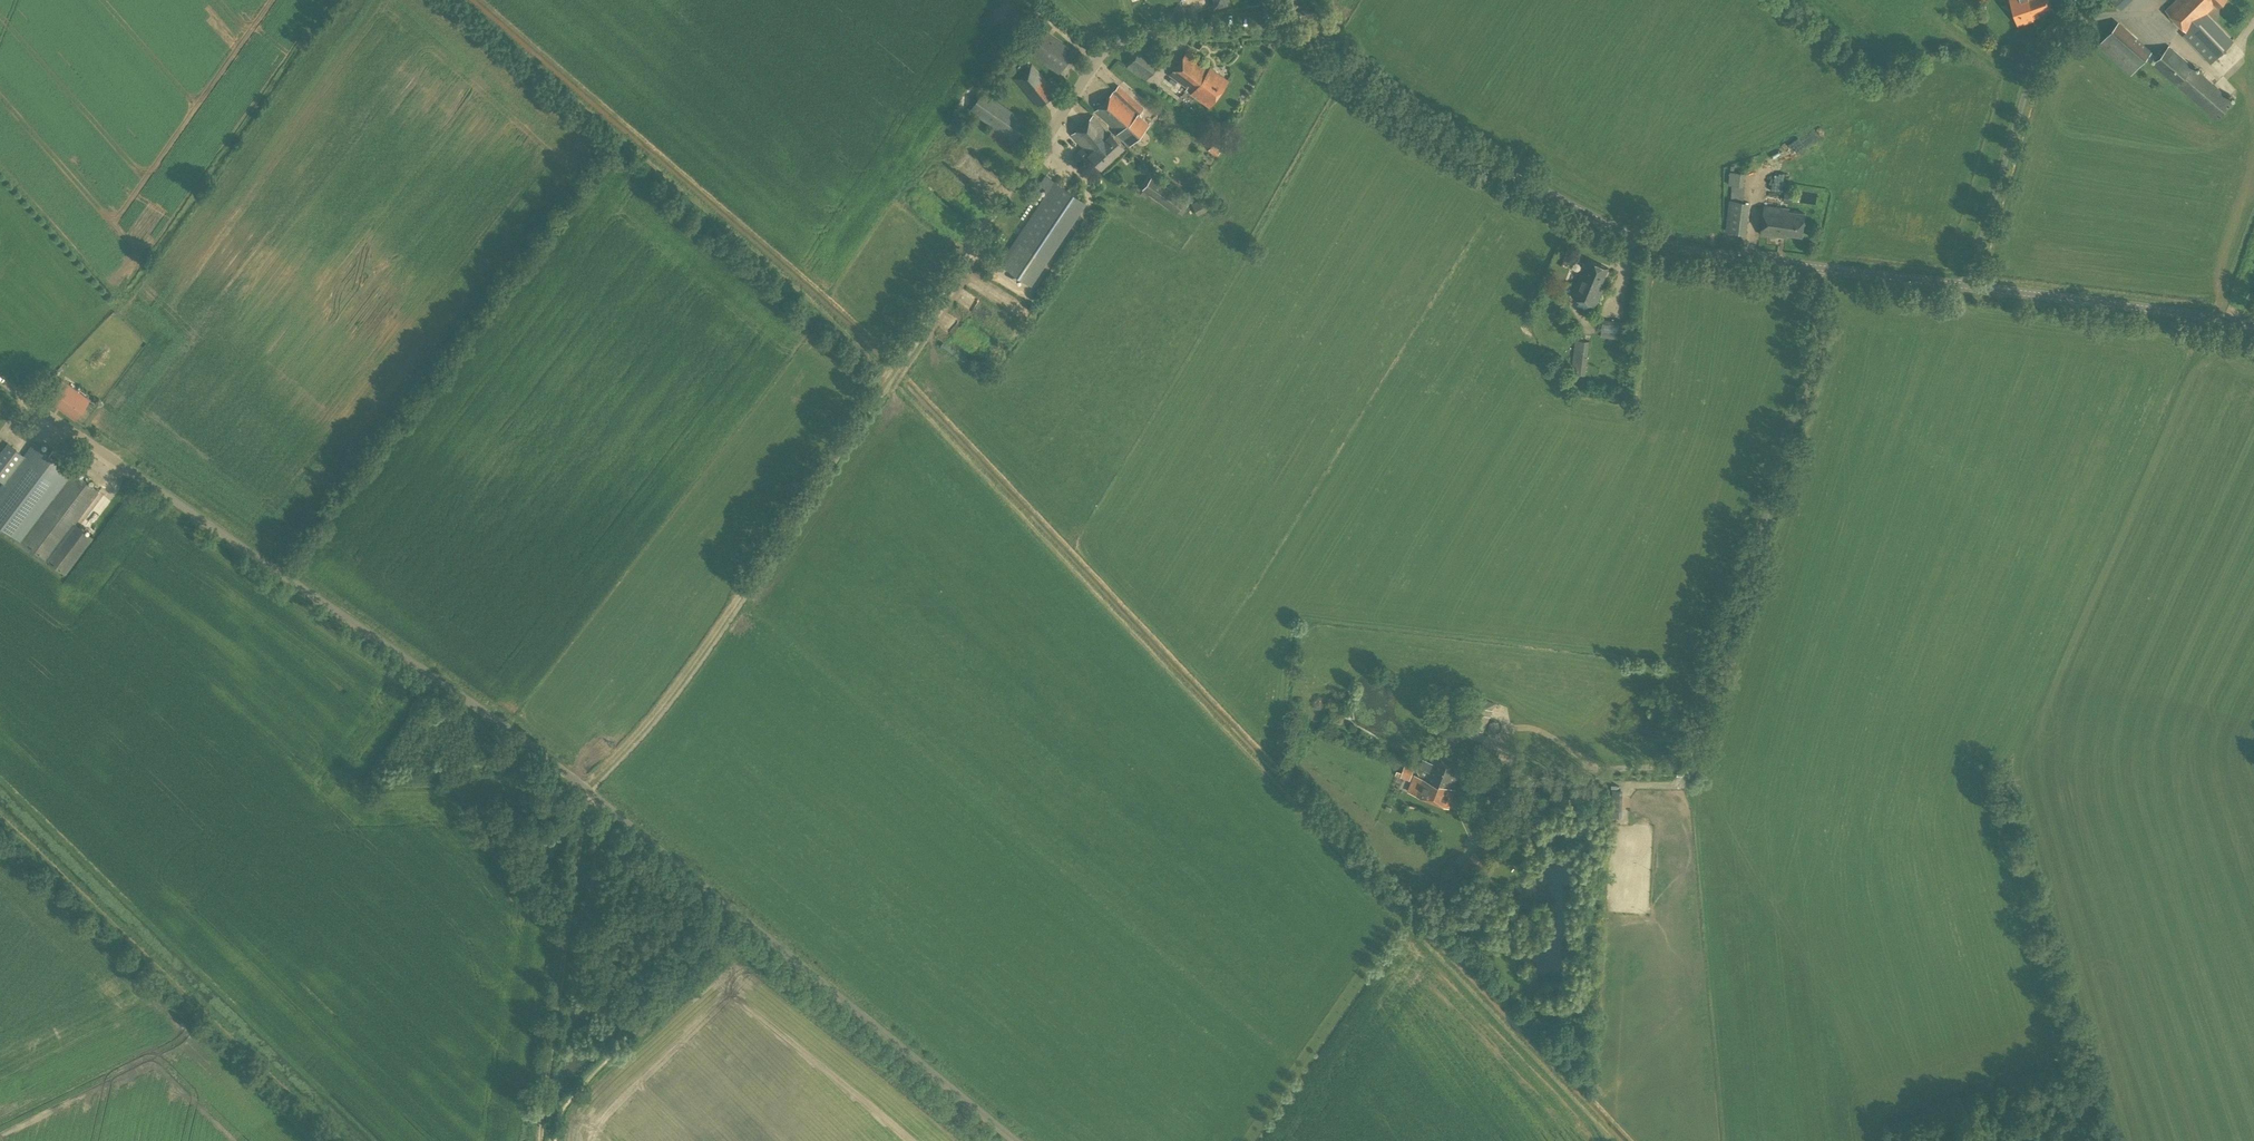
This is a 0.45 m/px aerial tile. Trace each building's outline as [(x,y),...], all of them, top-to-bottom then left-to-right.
[(1232,8),(1247,7),(1247,0),(1232,0),(1232,8)] [(2034,19),(2033,18),(2054,12),(2050,0),(2010,0),(2018,24),(2034,19)] [(2088,0),(2067,0),(2076,10),(2088,0)] [(2223,0),(2175,0),(2165,10),(2186,32),(2183,35),(2210,64),(2234,41),(2208,13),(2216,5),(2217,6),(2223,0)] [(2131,75),(2152,51),(2118,21),(2097,46),(2131,75)] [(1059,74),(1074,50),(1036,24),(1020,46),(1059,74)] [(1149,77),(1162,56),(1142,44),(1129,63),(1117,55),(1116,57),(1111,65),(1148,90),(1155,80),(1149,77)] [(2217,120),(2233,101),(2193,65),(2169,45),(2152,63),(2177,84),(2217,120)] [(1209,67),(1186,51),(1168,75),(1187,88),(1186,89),(1191,93),(1209,106),(1228,80),(1210,67),(1209,67)] [(1038,107),(1056,92),(1032,64),(1013,78),(1038,107)] [(1129,144),(1148,123),(1138,114),(1142,109),(1118,87),(1112,93),(1094,111),(1101,119),(1129,144)] [(1009,149),(1013,143),(1028,122),(983,91),(969,110),(991,126),(986,134),(1009,149)] [(1110,133),(1093,115),(1071,134),(1082,147),(1073,156),(1079,163),(1088,154),(1101,167),(1123,146),(1110,132),(1110,133)] [(1223,146),(1227,140),(1218,134),(1214,141),(1223,146)] [(1728,185),(1744,186),(1745,173),(1730,171),(1728,185)] [(1031,285),(1086,203),(1045,175),(1038,184),(1045,189),(1044,191),(1046,193),(999,263),(1031,285)] [(1175,213),(1184,200),(1151,176),(1142,189),(1175,213)] [(1774,191),(1784,192),(1784,176),(1774,176),(1774,191)] [(919,203),(930,214),(938,206),(927,195),(919,203)] [(1198,215),(1209,208),(1203,197),(1191,204),(1198,215)] [(1743,202),(1731,200),(1728,230),(1742,232),(1744,232),(1747,203),(1743,202)] [(1802,236),(1805,213),(1789,211),(1789,208),(1764,205),(1760,233),(1785,237),(1786,234),(1802,236)] [(1596,286),(1603,288),(1605,283),(1602,282),(1608,267),(1590,259),(1583,275),(1581,274),(1578,280),(1592,286),(1594,282),(1597,283),(1596,286)] [(1596,305),(1603,288),(1596,286),(1597,283),(1594,282),(1592,286),(1578,280),(1572,295),(1596,305)] [(1627,340),(1628,334),(1629,325),(1603,321),(1601,336),(1627,340)] [(1585,375),(1589,341),(1575,339),(1571,373),(1585,375)] [(75,419),(90,399),(64,380),(49,400),(75,419)] [(99,491),(33,441),(23,455),(2,482),(0,485),(0,526),(65,574),(93,537),(75,524),(99,491)] [(0,453),(0,480),(2,482),(23,455),(7,443),(0,453)] [(1447,781),(1454,784),(1462,763),(1436,752),(1425,779),(1433,782),(1434,780),(1446,785),(1447,781)] [(1409,780),(1414,766),(1406,763),(1400,777),(1409,780)] [(1425,779),(1422,778),(1416,793),(1448,806),(1455,788),(1453,787),(1454,784),(1447,781),(1446,785),(1434,780),(1433,782),(1425,779)] [(1519,851),(1524,844),(1514,836),(1508,844),(1519,851)]
